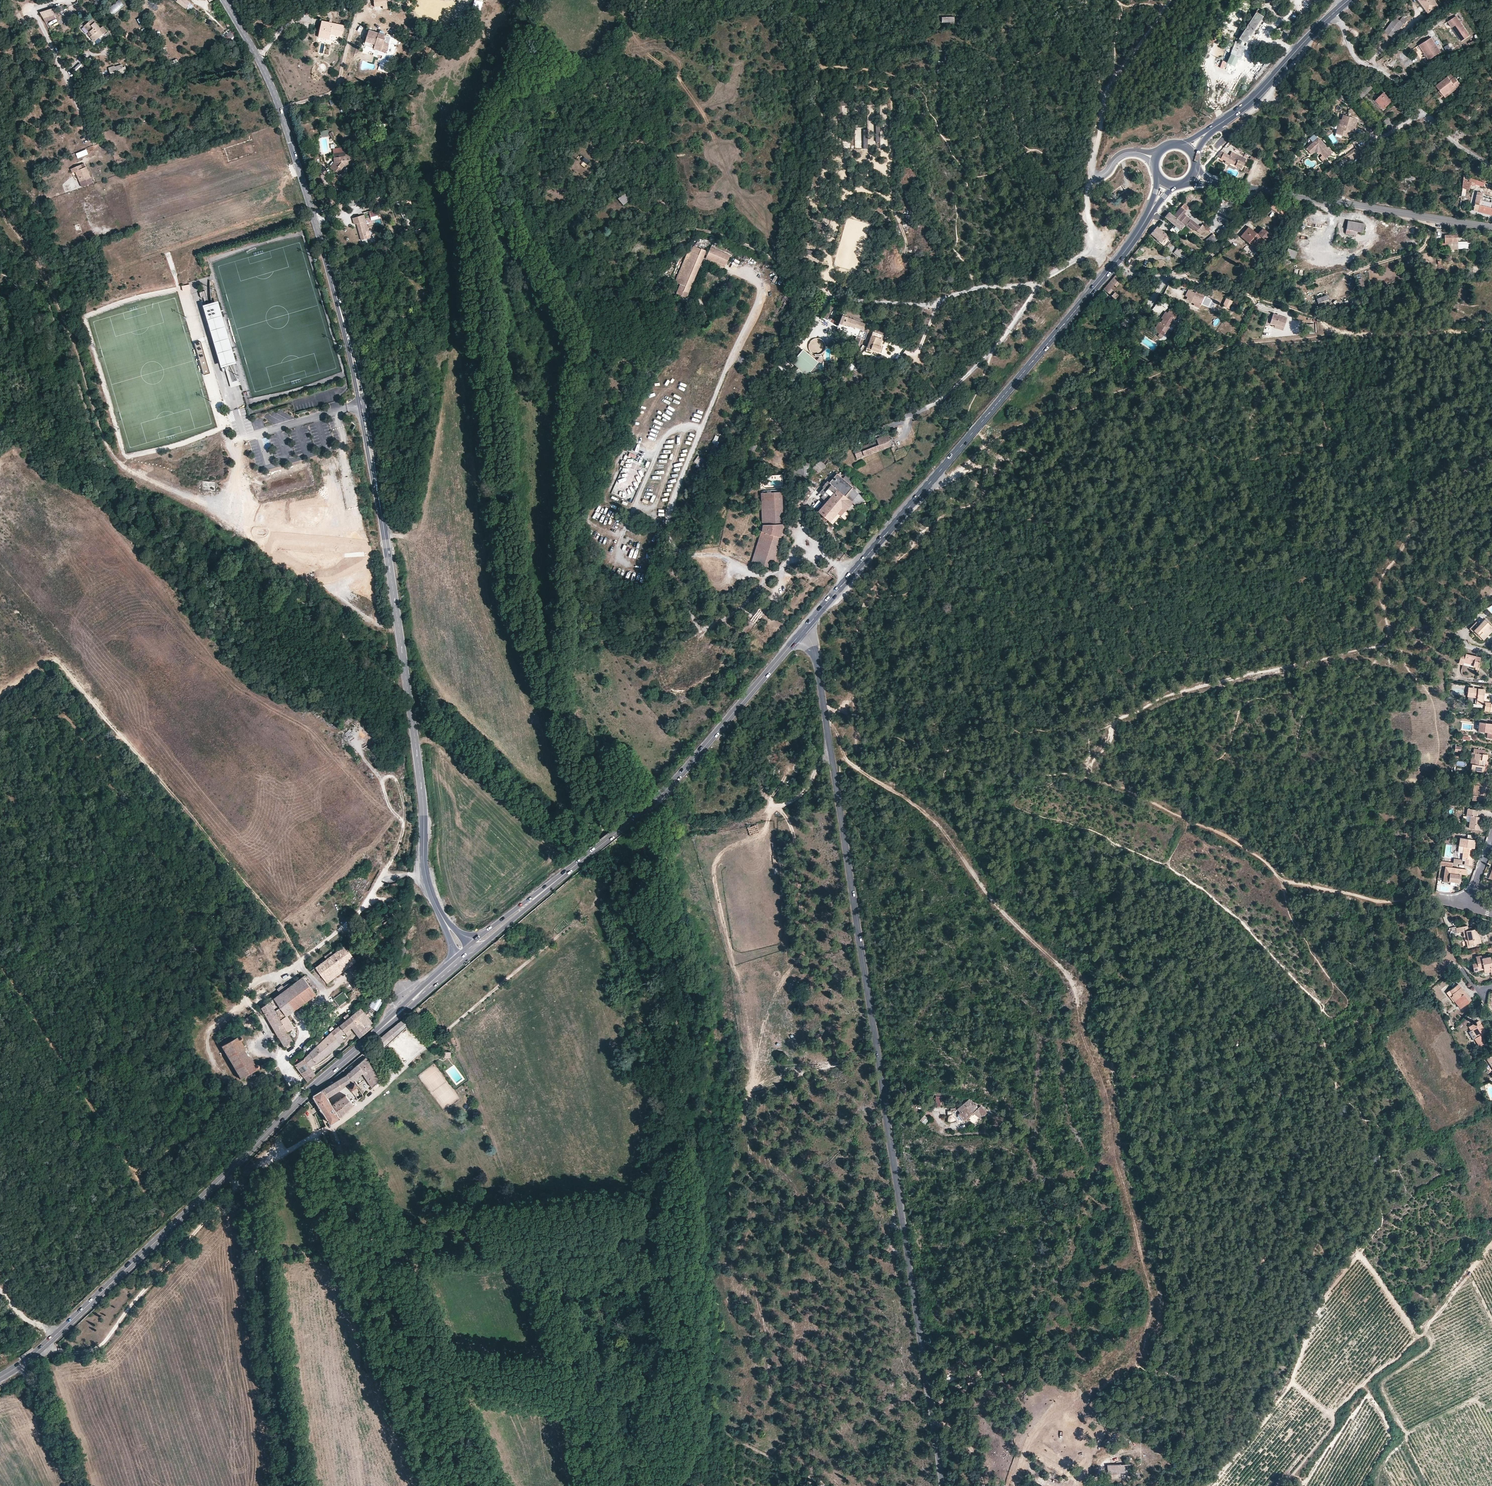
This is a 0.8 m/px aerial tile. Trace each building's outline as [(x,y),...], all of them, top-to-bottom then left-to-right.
[(113,16),(124,5),(119,0),(117,0),(108,10),(113,16)] [(186,8),(190,2),(187,0),(178,0),(177,2),(186,8)] [(478,15),(483,0),(474,0),(470,12),(478,15)] [(1439,6),(1434,0),(1419,0),(1418,1),(1429,14),(1439,6)] [(58,14),(56,7),(40,12),(45,21),(56,18),(55,15),(58,14)] [(1263,17),(1254,12),(1238,39),(1241,41),(1247,44),(1263,17)] [(1469,36),(1456,17),(1448,23),(1461,42),(1469,36)] [(1400,22),(1394,18),(1384,33),(1393,40),(1404,24),(1400,22)] [(84,26),(89,33),(91,31),(94,34),(92,36),(91,36),(95,42),(107,32),(103,26),(100,28),(93,19),(84,26)] [(343,37),(345,27),(323,22),(319,39),(331,41),(332,35),(343,37)] [(229,41),(235,35),(228,29),(222,35),(229,41)] [(379,46),(377,50),(388,53),(391,41),(386,39),(387,36),(370,31),(366,42),(379,46)] [(1441,53),(1431,38),(1419,46),(1429,61),(1441,53)] [(1247,44),(1241,41),(1234,58),(1241,60),(1247,44)] [(108,67),(110,74),(125,71),(124,64),(108,67)] [(1436,86),(1444,96),(1455,87),(1457,89),(1461,86),(1452,74),(1436,86)] [(1371,84),(1365,89),(1368,93),(1375,88),(1371,84)] [(1455,87),(1444,96),(1446,98),(1457,89),(1455,87)] [(1392,103),(1384,94),(1377,101),(1384,110),(1392,103)] [(1383,134),(1391,127),(1390,126),(1395,122),(1388,114),(1383,119),(1385,123),(1384,124),(1384,125),(1379,130),(1383,134)] [(1343,132),(1342,136),(1348,137),(1349,132),(1353,132),(1357,119),(1343,115),(1341,120),(1339,119),(1336,131),(1343,132)] [(1235,146),(1240,138),(1236,136),(1231,143),(1235,146)] [(1331,151),(1317,137),(1306,148),(1311,154),(1313,151),(1320,151),(1325,157),(1331,151)] [(334,157),(336,157),(347,155),(347,153),(346,147),(333,148),(334,157)] [(1240,167),(1242,162),(1245,157),(1231,151),(1230,150),(1228,154),(1223,152),(1223,154),(1221,157),(1226,159),(1230,162),(1240,167)] [(341,166),(344,168),(346,165),(357,164),(356,153),(347,153),(347,155),(336,157),(336,162),(333,167),(338,171),(341,166)] [(377,167),(375,154),(367,155),(369,169),(377,167)] [(91,184),(85,168),(78,171),(77,167),(70,170),(71,174),(75,173),(78,180),(81,188),(91,184)] [(1477,192),(1474,204),(1480,205),(1483,193),(1477,192)] [(624,205),(630,200),(625,194),(619,199),(624,205)] [(1197,232),(1198,233),(1203,226),(1202,225),(1199,228),(1190,221),(1182,213),(1187,207),(1183,204),(1172,215),(1183,225),(1185,226),(1187,225),(1195,233),(1197,232)] [(1473,210),(1491,215),(1491,208),(1484,206),(1480,205),(1474,204),(1473,210)] [(1172,215),(1168,211),(1163,217),(1167,220),(1164,222),(1171,228),(1170,229),(1175,234),(1183,225),(1172,215)] [(371,238),(364,215),(353,218),(355,225),(357,224),(361,241),(371,238)] [(1348,220),(1346,229),(1356,230),(1363,231),(1364,222),(1348,220)] [(815,224),(813,233),(823,236),(825,226),(815,224)] [(1249,239),(1257,246),(1263,238),(1249,225),(1241,235),(1248,241),(1249,239)] [(1150,232),(1160,242),(1166,235),(1155,226),(1150,232)] [(1202,235),(1205,238),(1210,232),(1206,229),(1202,235)] [(1166,235),(1160,242),(1164,245),(1170,238),(1166,235)] [(1205,243),(1211,248),(1220,241),(1214,235),(1205,243)] [(1457,244),(1457,236),(1445,237),(1445,245),(1457,244)] [(1293,251),(1284,244),(1278,250),(1281,253),(1282,251),(1289,257),(1293,251)] [(1177,258),(1184,250),(1183,250),(1178,245),(1171,253),(1177,258)] [(688,297),(706,251),(694,246),(679,282),(682,283),(678,293),(688,297)] [(707,258),(727,265),(730,255),(711,248),(707,258)] [(642,266),(647,261),(642,257),(637,262),(642,266)] [(1116,277),(1114,275),(1102,289),(1112,298),(1113,299),(1117,294),(1110,288),(1112,285),(1114,287),(1118,283),(1114,280),(1116,277)] [(205,290),(198,292),(221,372),(224,372),(223,367),(225,366),(230,383),(236,381),(232,364),(235,363),(218,300),(209,303),(205,290)] [(1192,291),(1188,300),(1187,303),(1193,306),(1195,302),(1201,305),(1205,297),(1192,291)] [(1233,302),(1226,299),(1222,307),(1229,310),(1233,302)] [(829,302),(821,317),(826,320),(835,303),(829,302)] [(1170,310),(1168,313),(1164,319),(1162,322),(1160,320),(1155,328),(1160,332),(1158,334),(1162,337),(1169,328),(1170,328),(1178,316),(1170,310)] [(865,331),(868,324),(838,311),(832,325),(842,330),(836,336),(840,338),(846,331),(858,336),(861,330),(865,331)] [(1276,325),(1284,328),(1287,319),(1273,315),(1270,325),(1275,327),(1276,325)] [(874,332),(873,338),(884,341),(885,336),(874,332)] [(862,346),(865,340),(857,337),(855,343),(862,346)] [(884,341),(873,338),(869,350),(881,354),(883,348),(882,348),(884,341)] [(819,364),(804,351),(793,364),(804,373),(806,371),(810,374),(819,364)] [(852,373),(858,369),(855,363),(848,367),(852,373)] [(236,381),(230,383),(225,366),(223,367),(224,372),(228,389),(238,386),(236,381)] [(885,432),(872,436),(874,441),(886,437),(885,432)] [(653,444),(657,435),(652,433),(648,442),(653,444)] [(886,437),(874,441),(848,450),(851,459),(887,447),(885,441),(887,440),(886,437)] [(641,439),(640,446),(643,446),(642,448),(649,450),(650,446),(643,445),(644,440),(641,439)] [(740,456),(744,457),(746,454),(750,456),(756,444),(749,440),(740,456)] [(694,462),(701,466),(706,460),(699,456),(694,462)] [(826,462),(819,456),(813,464),(819,470),(826,462)] [(798,471),(808,472),(810,459),(805,458),(805,462),(799,461),(798,471)] [(838,511),(839,512),(843,508),(845,510),(846,511),(854,502),(847,496),(855,487),(840,473),(827,488),(825,487),(821,492),(829,499),(824,504),(819,499),(814,505),(831,520),(838,511)] [(782,489),(765,490),(766,522),(762,522),(762,528),(764,529),(755,558),(773,563),(782,533),(783,530),(783,519),(782,489)] [(596,512),(592,518),(597,521),(601,515),(596,512)] [(764,529),(762,528),(753,558),(755,558),(764,529)] [(1473,628),(1478,634),(1482,630),(1483,631),(1490,625),(1483,618),(1479,621),(1477,619),(1468,626),(1472,630),(1473,628)] [(1478,634),(1483,639),(1491,630),(1491,628),(1490,625),(1483,631),(1482,630),(1478,634)] [(1462,665),(1463,662),(1463,660),(1471,662),(1471,664),(1477,665),(1479,655),(1462,651),(1459,664),(1462,665)] [(1475,695),(1475,700),(1482,701),(1483,687),(1467,686),(1466,694),(1475,695)] [(1490,702),(1484,702),(1483,710),(1491,711),(1491,704),(1490,704),(1490,702)] [(1488,731),(1491,731),(1491,737),(1491,722),(1478,721),(1477,730),(1488,731)] [(1488,759),(1489,754),(1475,752),(1475,758),(1476,758),(1476,764),(1471,763),(1471,769),(1484,771),(1485,765),(1482,765),(1483,759),(1488,759)] [(1485,787),(1486,782),(1475,781),(1475,786),(1472,786),(1470,800),(1482,801),(1484,787),(1485,787)] [(1476,815),(1477,809),(1467,808),(1466,814),(1469,815),(1468,826),(1481,827),(1482,816),(1476,815)] [(1462,857),(1472,858),(1473,845),(1470,845),(1470,844),(1473,844),(1474,838),(1460,836),(1459,844),(1463,845),(1465,845),(1465,849),(1463,849),(1462,857)] [(1443,883),(1451,884),(1451,881),(1461,882),(1462,874),(1466,875),(1466,870),(1445,867),(1443,883)] [(370,925),(375,929),(381,923),(377,918),(370,925)] [(1467,932),(1468,938),(1472,938),(1473,945),(1479,944),(1482,943),(1482,939),(1480,939),(1480,934),(1479,930),(1475,930),(1471,931),(1471,928),(1471,925),(1460,927),(1460,933),(1467,932)] [(1472,938),(1468,938),(1470,948),(1479,946),(1479,944),(1473,945),(1472,938)] [(357,961),(350,952),(345,945),(316,967),(327,983),(357,961)] [(1488,972),(1491,971),(1491,962),(1490,958),(1482,960),(1481,956),(1476,957),(1477,963),(1472,964),(1474,971),(1487,968),(1488,972)] [(286,1016),(316,994),(303,977),(274,998),(270,1001),(258,1010),(261,1014),(264,1011),(284,1046),(293,1041),(287,1032),(294,1028),(286,1016)] [(1453,994),(1451,996),(1460,1008),(1470,1000),(1457,983),(1449,989),(1453,994)] [(376,994),(368,1006),(376,1011),(384,999),(376,994)] [(341,1044),(345,1040),(341,1036),(340,1034),(344,1031),(345,1032),(349,1029),(352,1027),(360,1037),(373,1026),(371,1024),(373,1022),(366,1014),(363,1010),(361,1008),(354,1013),(350,1017),(346,1020),(332,1032),(305,1058),(295,1064),(301,1073),(311,1067),(316,1063),(341,1044)] [(245,1027),(254,1020),(251,1015),(241,1022),(245,1027)] [(1466,1015),(1456,1023),(1460,1029),(1471,1021),(1466,1015)] [(394,1038),(409,1024),(403,1018),(378,1039),(385,1047),(394,1038)] [(1472,1031),(1473,1030),(1475,1029),(1479,1036),(1477,1037),(1474,1039),(1479,1046),(1487,1041),(1482,1034),(1486,1032),(1478,1020),(1469,1026),(1472,1031)] [(227,1032),(226,1031),(212,1039),(218,1048),(221,1046),(231,1040),(227,1032)] [(254,1066),(240,1041),(241,1040),(242,1039),(241,1038),(241,1037),(240,1037),(239,1037),(238,1038),(237,1037),(231,1040),(221,1046),(240,1079),(257,1069),(256,1068),(256,1069),(257,1068),(258,1067),(258,1065),(257,1065),(255,1065),(254,1066)] [(376,1073),(366,1058),(358,1065),(363,1074),(372,1087),(379,1081),(376,1073)] [(363,1074),(358,1065),(354,1068),(359,1076),(363,1074)] [(304,1076),(313,1071),(311,1067),(301,1073),(304,1076)] [(333,1105),(328,1098),(348,1085),(354,1094),(360,1090),(358,1086),(359,1085),(355,1080),(360,1076),(359,1076),(354,1068),(346,1076),(313,1096),(331,1124),(341,1118),(340,1117),(354,1104),(346,1096),(333,1105)] [(308,1081),(316,1075),(313,1071),(304,1076),(308,1081)] [(978,1109),(978,1108),(975,1104),(974,1105),(969,1099),(957,1108),(960,1112),(957,1114),(963,1121),(971,1114),(978,1109)] [(982,1116),(980,1112),(978,1109),(971,1114),(972,1115),(974,1114),(979,1118),(982,1116)] [(923,1114),(919,1120),(925,1124),(929,1119),(923,1114)] [(1018,1353),(1009,1344),(1009,1345),(1006,1348),(1013,1354),(1012,1355),(1014,1357),(1018,1353)] [(964,1363),(961,1358),(955,1360),(956,1362),(958,1366),(964,1363)] [(976,1378),(974,1371),(977,1371),(982,1370),(981,1362),(975,1363),(975,1366),(966,1368),(968,1374),(964,1375),(965,1378),(966,1377),(967,1381),(970,1381),(969,1379),(976,1378)] [(1076,1480),(1071,1477),(1067,1485),(1068,1485),(1073,1485),(1076,1480)]
